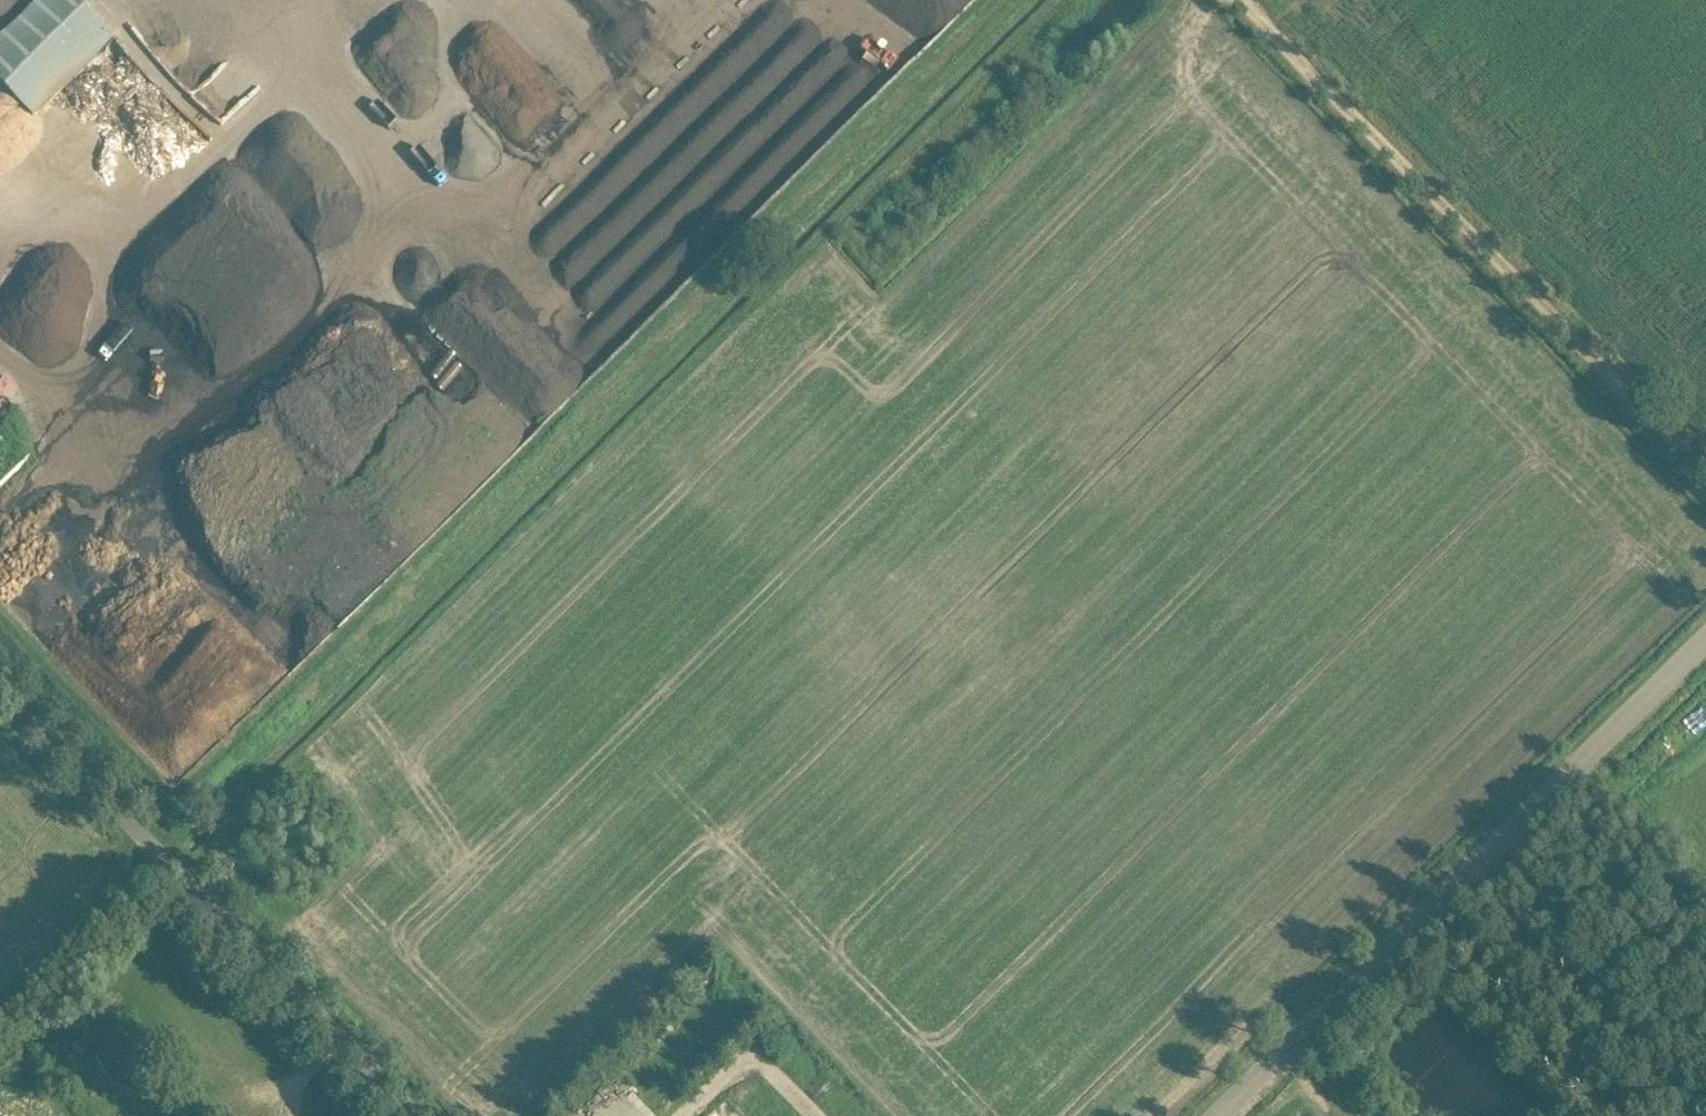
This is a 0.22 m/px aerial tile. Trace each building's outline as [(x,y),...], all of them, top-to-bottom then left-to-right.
[(0,38),(0,83),(33,118),(114,41),(75,0),(40,0),(0,38)] [(873,38),(899,26),(898,40),(924,42),(918,27),(901,26),(896,21),(909,22),(917,14),(936,15),(949,2),(957,20),(958,0),(839,0),(842,5),(873,38)] [(175,122),(123,152),(130,164),(182,133),(175,122)] [(730,1100),(713,1115),(745,1115),(730,1100)]
